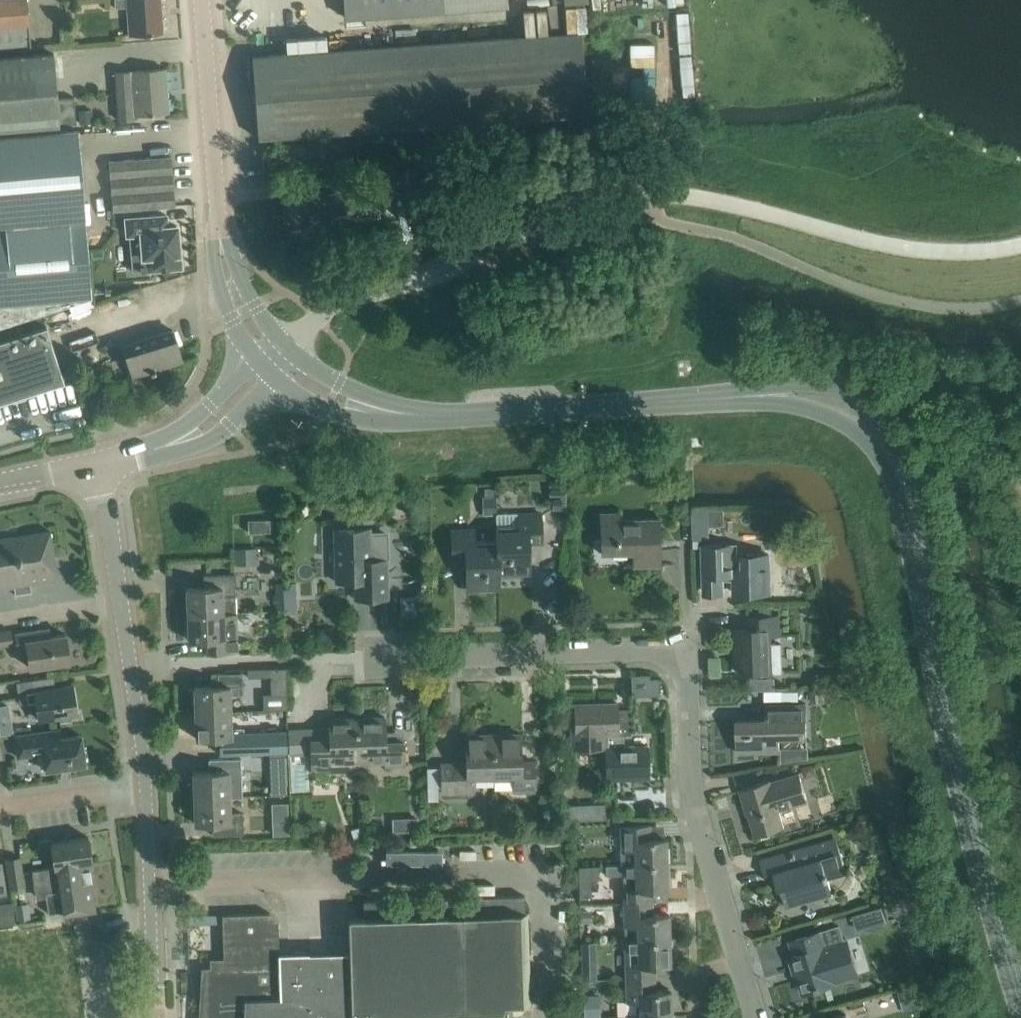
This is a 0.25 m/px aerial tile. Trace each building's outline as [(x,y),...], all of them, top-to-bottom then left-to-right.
[(29,45),(28,25),(26,0),(0,0),(0,48),(29,45)] [(161,33),(158,0),(114,0),(115,9),(127,8),(129,36),(161,33)] [(506,0),(344,0),(345,17),(506,5),(506,0)] [(112,11),(116,32),(128,30),(124,9),(112,11)] [(69,27),(58,28),(59,42),(70,41),(69,27)] [(586,113),(580,31),(252,56),(258,137),(586,113)] [(0,56),(0,129),(75,123),(73,97),(56,98),(52,52),(0,56)] [(135,119),(135,115),(167,112),(164,69),(114,73),(117,120),(135,119)] [(84,217),(77,130),(0,137),(0,224),(84,217)] [(109,179),(110,185),(112,210),(174,205),(170,156),(108,161),(109,179)] [(356,217),(354,189),(307,193),(309,221),(356,217)] [(128,233),(131,269),(131,270),(180,266),(176,224),(175,224),(166,225),(166,224),(165,213),(163,213),(125,217),(126,232),(126,234),(127,234),(128,233)] [(0,224),(0,326),(90,297),(86,244),(85,231),(84,218),(84,217),(0,224)] [(156,296),(71,317),(77,342),(162,322),(156,296)] [(63,384),(45,327),(0,342),(0,404),(63,384)] [(172,330),(122,345),(132,376),(166,365),(164,360),(180,355),(172,330)] [(722,539),(721,511),(691,512),(692,540),(722,539)] [(497,573),(498,573),(528,572),(528,542),(541,542),(541,512),(518,513),(518,524),(495,525),(496,539),(497,539),(497,573)] [(633,565),(660,564),(659,518),(618,519),(618,512),(600,512),(601,552),(632,552),(633,565)] [(248,531),(269,530),(269,518),(248,519),(248,531)] [(370,530),(370,527),(334,529),(336,580),(354,579),(355,598),(388,596),(387,558),(386,530),(370,530)] [(498,573),(497,573),(497,539),(496,539),(474,539),(473,528),(451,529),(452,558),(465,558),(466,588),(498,587),(498,573)] [(32,591),(32,589),(31,589),(30,583),(57,579),(55,567),(50,530),(0,537),(0,588),(14,586),(15,592),(15,594),(32,591)] [(735,592),(769,591),(768,554),(736,555),(736,545),(703,545),(704,575),(722,574),(722,569),(734,569),(735,592)] [(187,614),(223,612),(236,612),(235,595),(234,574),(203,575),(203,587),(186,588),(187,614)] [(284,611),(296,611),(295,581),(283,581),(284,611)] [(400,593),(401,617),(417,617),(417,593),(400,593)] [(387,606),(369,607),(370,630),(388,629),(387,606)] [(236,612),(223,612),(187,614),(188,639),(206,638),(206,652),(237,650),(236,612)] [(739,673),(771,672),(782,671),(781,643),(770,643),(770,635),(780,634),(779,615),(748,616),(748,628),(733,628),(734,645),(738,645),(739,673)] [(30,668),(69,662),(65,635),(49,637),(48,629),(15,633),(18,649),(27,648),(30,668)] [(12,643),(10,630),(0,631),(0,645),(12,643)] [(286,666),(247,667),(248,677),(286,676),(286,666)] [(194,712),(231,711),(230,694),(243,694),(242,672),(210,673),(211,686),(194,687),(194,712)] [(760,687),(760,676),(747,676),(747,688),(760,687)] [(38,719),(77,713),(73,685),(49,689),(47,677),(16,681),(19,703),(35,701),(38,719)] [(592,747),(604,747),(604,746),(608,746),(607,734),(619,734),(630,733),(629,707),(617,707),(616,702),(574,703),(574,720),(570,720),(571,743),(592,742),(592,747)] [(778,736),(805,736),(805,703),(766,704),(766,719),(737,719),(737,753),(778,752),(778,736)] [(231,727),(231,711),(194,712),(195,737),(218,737),(219,750),(219,753),(285,751),(285,731),(244,732),(244,727),(231,727)] [(358,762),(357,716),(329,717),(329,727),(288,728),(289,760),(299,760),(299,753),(311,752),(311,768),(330,767),(330,771),(358,770),(358,762)] [(385,766),(405,765),(404,740),(385,741),(384,716),(357,716),(358,762),(385,762),(385,766)] [(46,770),(85,764),(80,735),(60,738),(58,728),(15,734),(18,756),(43,752),(46,770)] [(492,733),(494,779),(514,778),(514,789),(534,789),(533,760),(520,760),(519,732),(492,733)] [(494,779),(492,733),(465,733),(466,762),(440,762),(441,792),(473,791),(473,779),(494,779)] [(605,778),(648,777),(647,745),(619,746),(619,734),(607,734),(608,746),(604,746),(604,747),(605,778)] [(193,798),(229,796),(229,779),(242,779),(241,758),(209,759),(210,771),(193,771),(193,798)] [(779,809),(807,800),(799,772),(771,780),(770,779),(739,788),(743,803),(746,802),(755,833),(784,825),(779,809)] [(230,813),(229,796),(193,798),(194,822),(211,822),(212,835),(243,834),(243,812),(230,813)] [(604,800),(566,801),(566,817),(604,816),(604,800)] [(622,864),(666,862),(665,837),(650,837),(649,824),(620,825),(621,863),(622,863),(622,864)] [(52,852),(54,867),(32,870),(88,862),(92,861),(88,837),(52,842),(51,838),(39,840),(41,854),(52,852)] [(836,838),(760,859),(764,875),(776,871),(786,906),(810,899),(809,894),(830,888),(826,875),(845,870),(836,838)] [(11,889),(25,887),(20,857),(6,859),(11,889)] [(64,915),(95,911),(88,862),(32,870),(36,896),(46,894),(49,914),(63,911),(64,915)] [(623,902),(652,901),(652,888),(667,888),(666,862),(622,864),(622,863),(621,863),(605,864),(605,874),(622,874),(622,873),(623,902)] [(579,865),(579,879),(598,878),(598,864),(579,865)] [(507,1003),(529,1002),(526,911),(524,911),(523,894),(485,895),(362,901),(363,918),(348,919),(349,950),(349,971),(351,1017),(507,1017),(507,1003)] [(636,939),(669,938),(668,913),(653,914),(652,901),(623,902),(624,925),(636,924),(636,939)] [(15,926),(12,904),(0,905),(0,928),(15,926)] [(580,922),(591,922),(591,910),(579,911),(580,922)] [(239,994),(279,993),(279,974),(279,968),(279,951),(278,919),(270,912),(222,914),(223,962),(221,962),(214,968),(214,970),(204,970),(200,1017),(237,1017),(239,994)] [(221,915),(187,916),(188,923),(222,922),(221,915)] [(795,938),(799,951),(791,954),(798,977),(800,977),(805,992),(834,983),(834,981),(854,975),(838,925),(795,938)] [(31,966),(72,960),(68,932),(27,938),(31,966)] [(669,938),(636,939),(624,940),(625,977),(655,977),(654,964),(670,964),(669,938)] [(596,940),(583,941),(584,979),(597,978),(596,940)] [(349,950),(289,951),(279,951),(279,968),(279,974),(279,993),(279,998),(285,997),(286,1008),(291,1007),(293,1017),(351,1017),(349,971),(349,950)] [(655,977),(625,977),(626,1015),(626,1016),(627,1016),(671,1014),(671,989),(655,990),(655,977)] [(291,1007),(286,1008),(285,997),(279,998),(279,993),(239,994),(237,1017),(293,1017),(291,1007)] [(583,1014),(583,1017),(597,1016),(597,994),(583,994),(583,1014)] [(10,997),(0,999),(0,1007),(11,1005),(10,997)] [(865,999),(849,1002),(851,1011),(867,1007),(865,999)]
